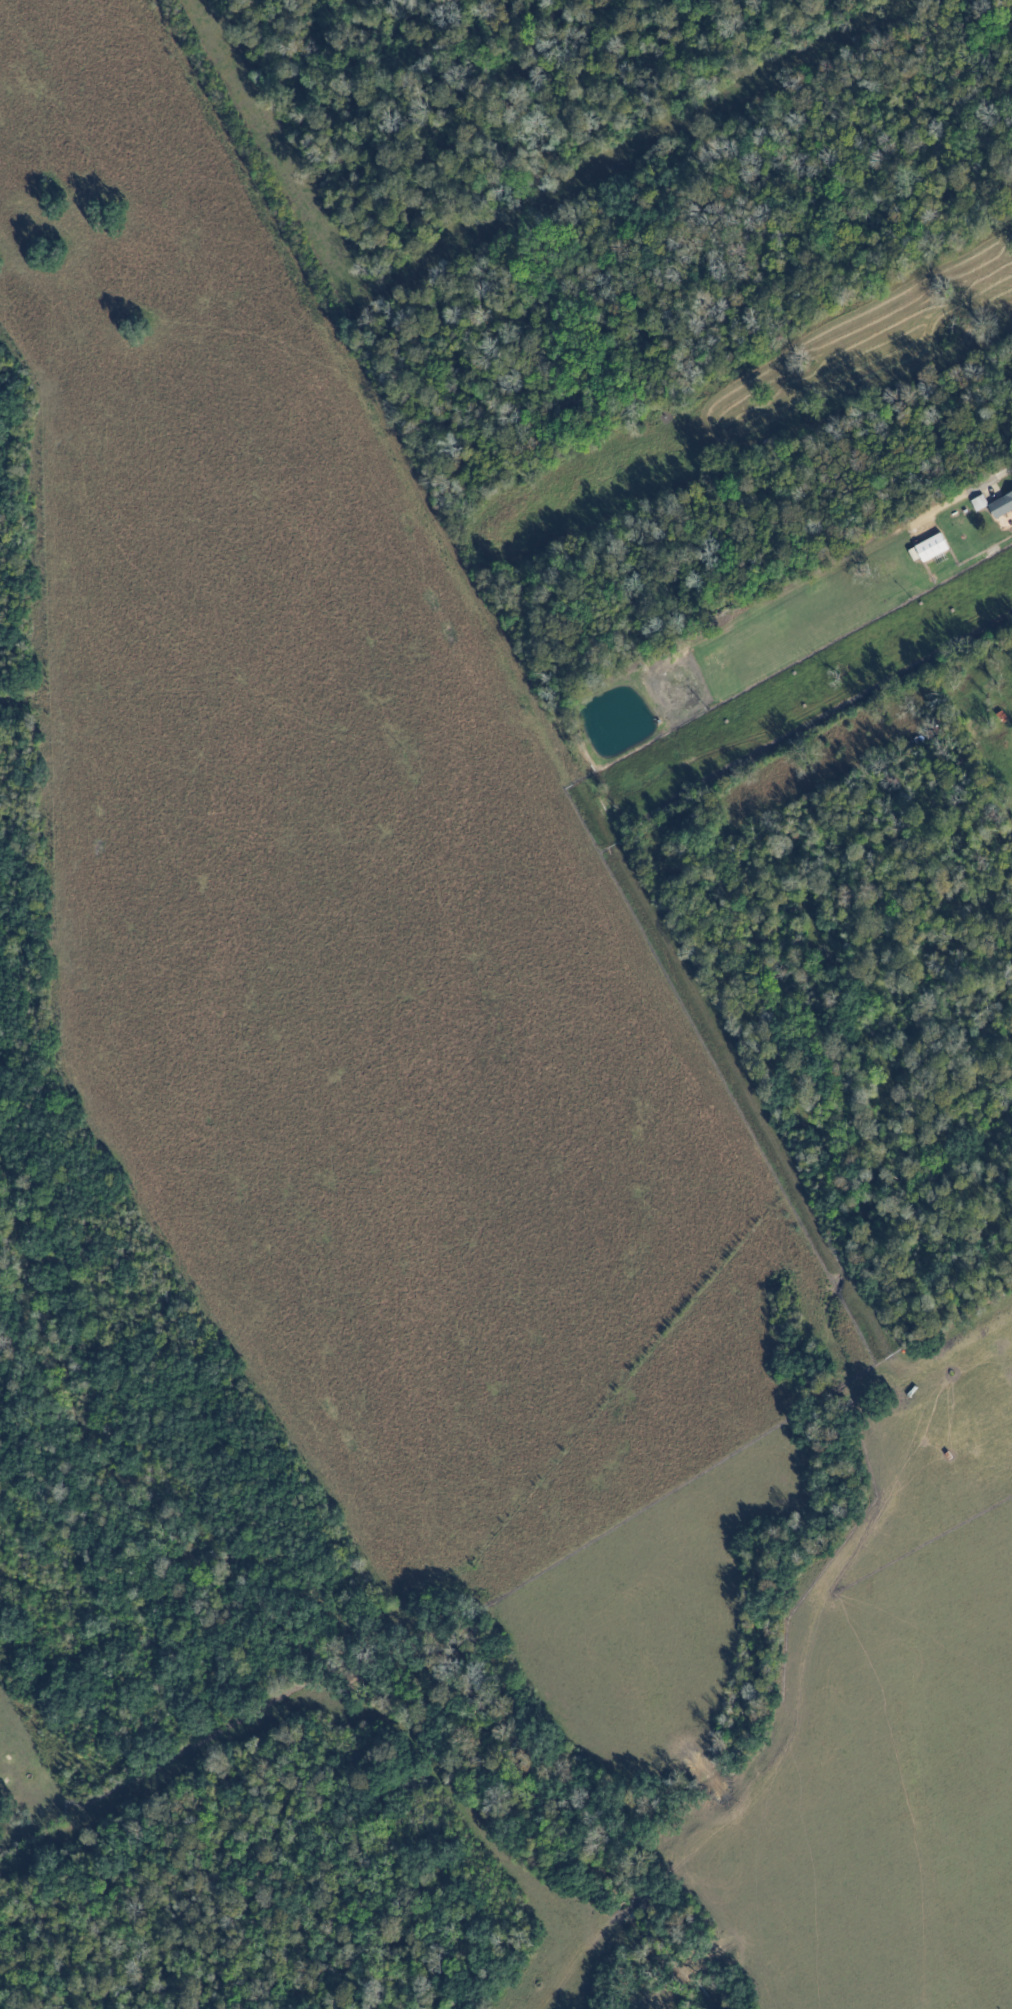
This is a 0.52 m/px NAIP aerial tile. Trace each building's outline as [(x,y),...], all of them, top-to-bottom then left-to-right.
[(1011,512),(1011,492),(985,507),(993,521),(1011,511),(1011,512)] [(975,512),(987,506),(983,497),(971,502),(975,512)] [(913,565),(949,550),(942,533),(906,549),(913,565)]
